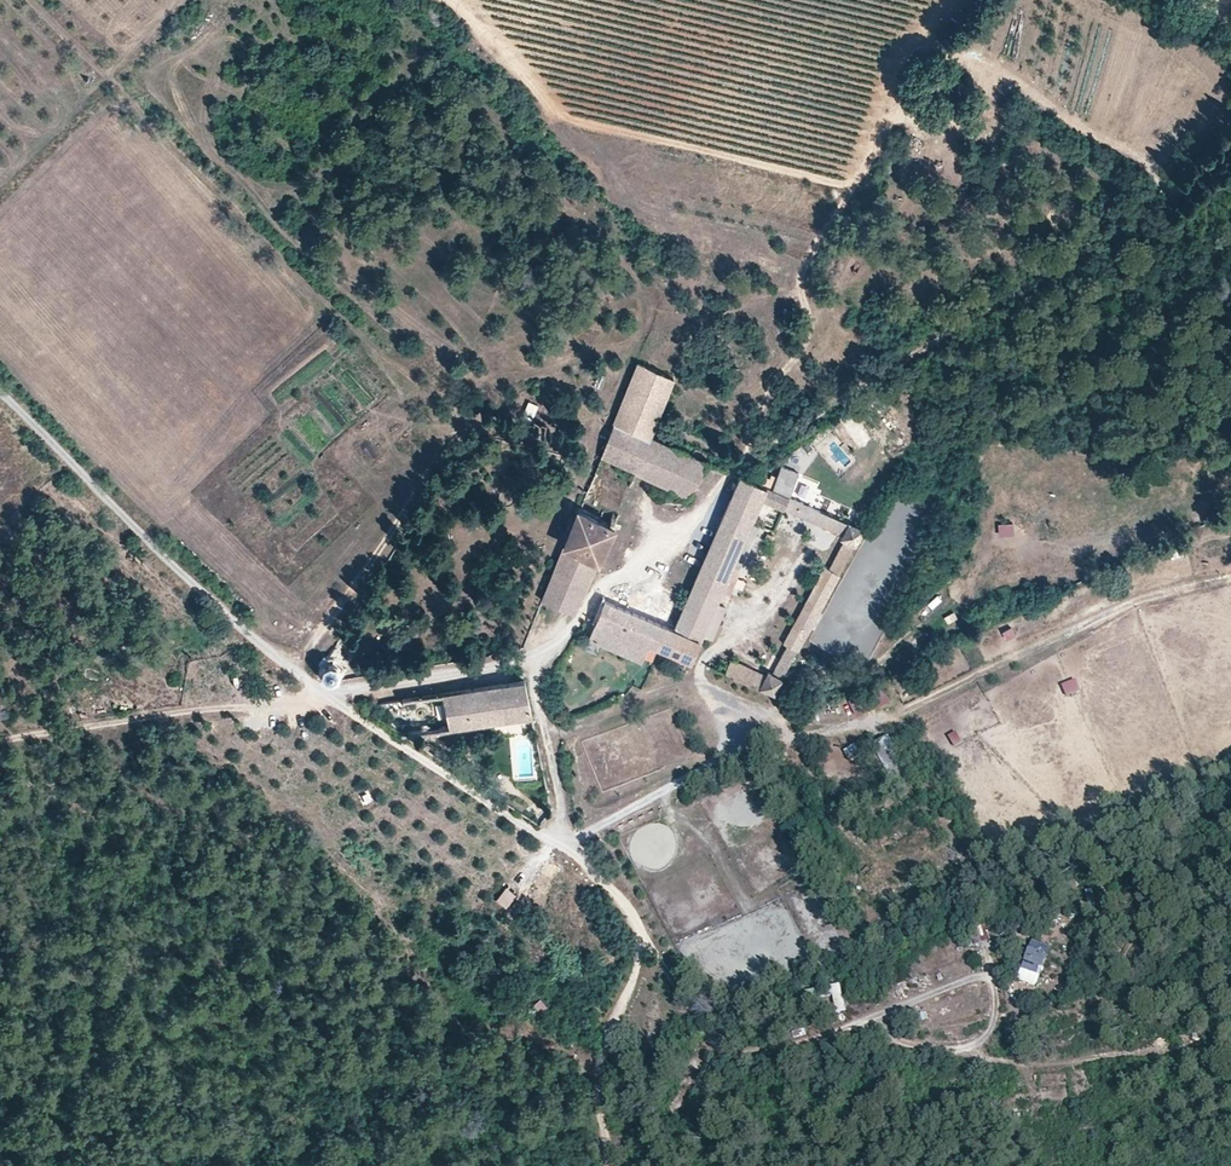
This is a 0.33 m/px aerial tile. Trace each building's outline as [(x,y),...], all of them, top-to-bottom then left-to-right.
[(931,86),(934,79),(927,75),(923,82),(931,86)] [(924,86),(921,93),(929,97),(932,91),(924,86)] [(687,447),(648,430),(673,375),(640,361),(599,452),(688,492),(704,455),(687,447)] [(598,371),(594,385),(603,387),(606,373),(598,371)] [(475,396),(469,404),(479,409),(484,401),(475,396)] [(528,399),(525,409),(535,412),(538,402),(528,399)] [(689,441),(687,447),(704,455),(707,449),(689,441)] [(743,474),(742,474),(673,628),(702,641),(763,501),(841,534),(839,538),(845,541),(838,556),(831,566),(825,564),(787,642),(800,650),(866,525),(743,474)] [(796,493),(807,498),(812,487),(801,482),(796,493)] [(575,610),(613,521),(579,506),(575,514),(565,537),(540,595),(575,610)] [(575,514),(567,510),(556,533),(565,537),(575,514)] [(998,535),(1014,534),(1013,521),(998,521),(998,535)] [(924,618),(943,599),(937,593),(918,612),(924,618)] [(315,619),(323,610),(310,598),(301,607),(315,619)] [(649,643),(657,647),(665,626),(655,622),(650,620),(624,608),(618,605),(603,600),(595,619),(649,643)] [(643,657),(649,643),(595,619),(589,635),(643,657)] [(1010,625),(1000,630),(1005,639),(1015,634),(1010,625)] [(702,641),(673,628),(665,626),(657,647),(658,647),(693,661),(702,641)] [(774,667),(788,674),(800,650),(787,642),(774,667)] [(326,657),(319,670),(333,677),(339,663),(326,657)] [(774,667),(771,674),(739,660),(731,676),(778,694),(788,674),(774,667)] [(532,710),(526,676),(443,691),(450,725),(532,710)] [(1076,678),(1061,683),(1065,695),(1079,690),(1076,678)] [(445,724),(424,727),(426,738),(446,735),(445,724)] [(952,745),(961,743),(958,731),(949,733),(952,745)] [(893,734),(877,740),(889,771),(905,765),(893,734)] [(845,748),(850,761),(863,756),(858,743),(845,748)] [(508,906),(515,891),(502,885),(495,900),(508,906)] [(977,942),(987,940),(986,928),(976,930),(977,942)] [(1031,939),(1019,980),(1038,985),(1049,944),(1031,939)] [(843,983),(833,984),(835,1010),(844,1010),(843,983)] [(540,1013),(548,1004),(541,997),(532,1005),(540,1013)]
